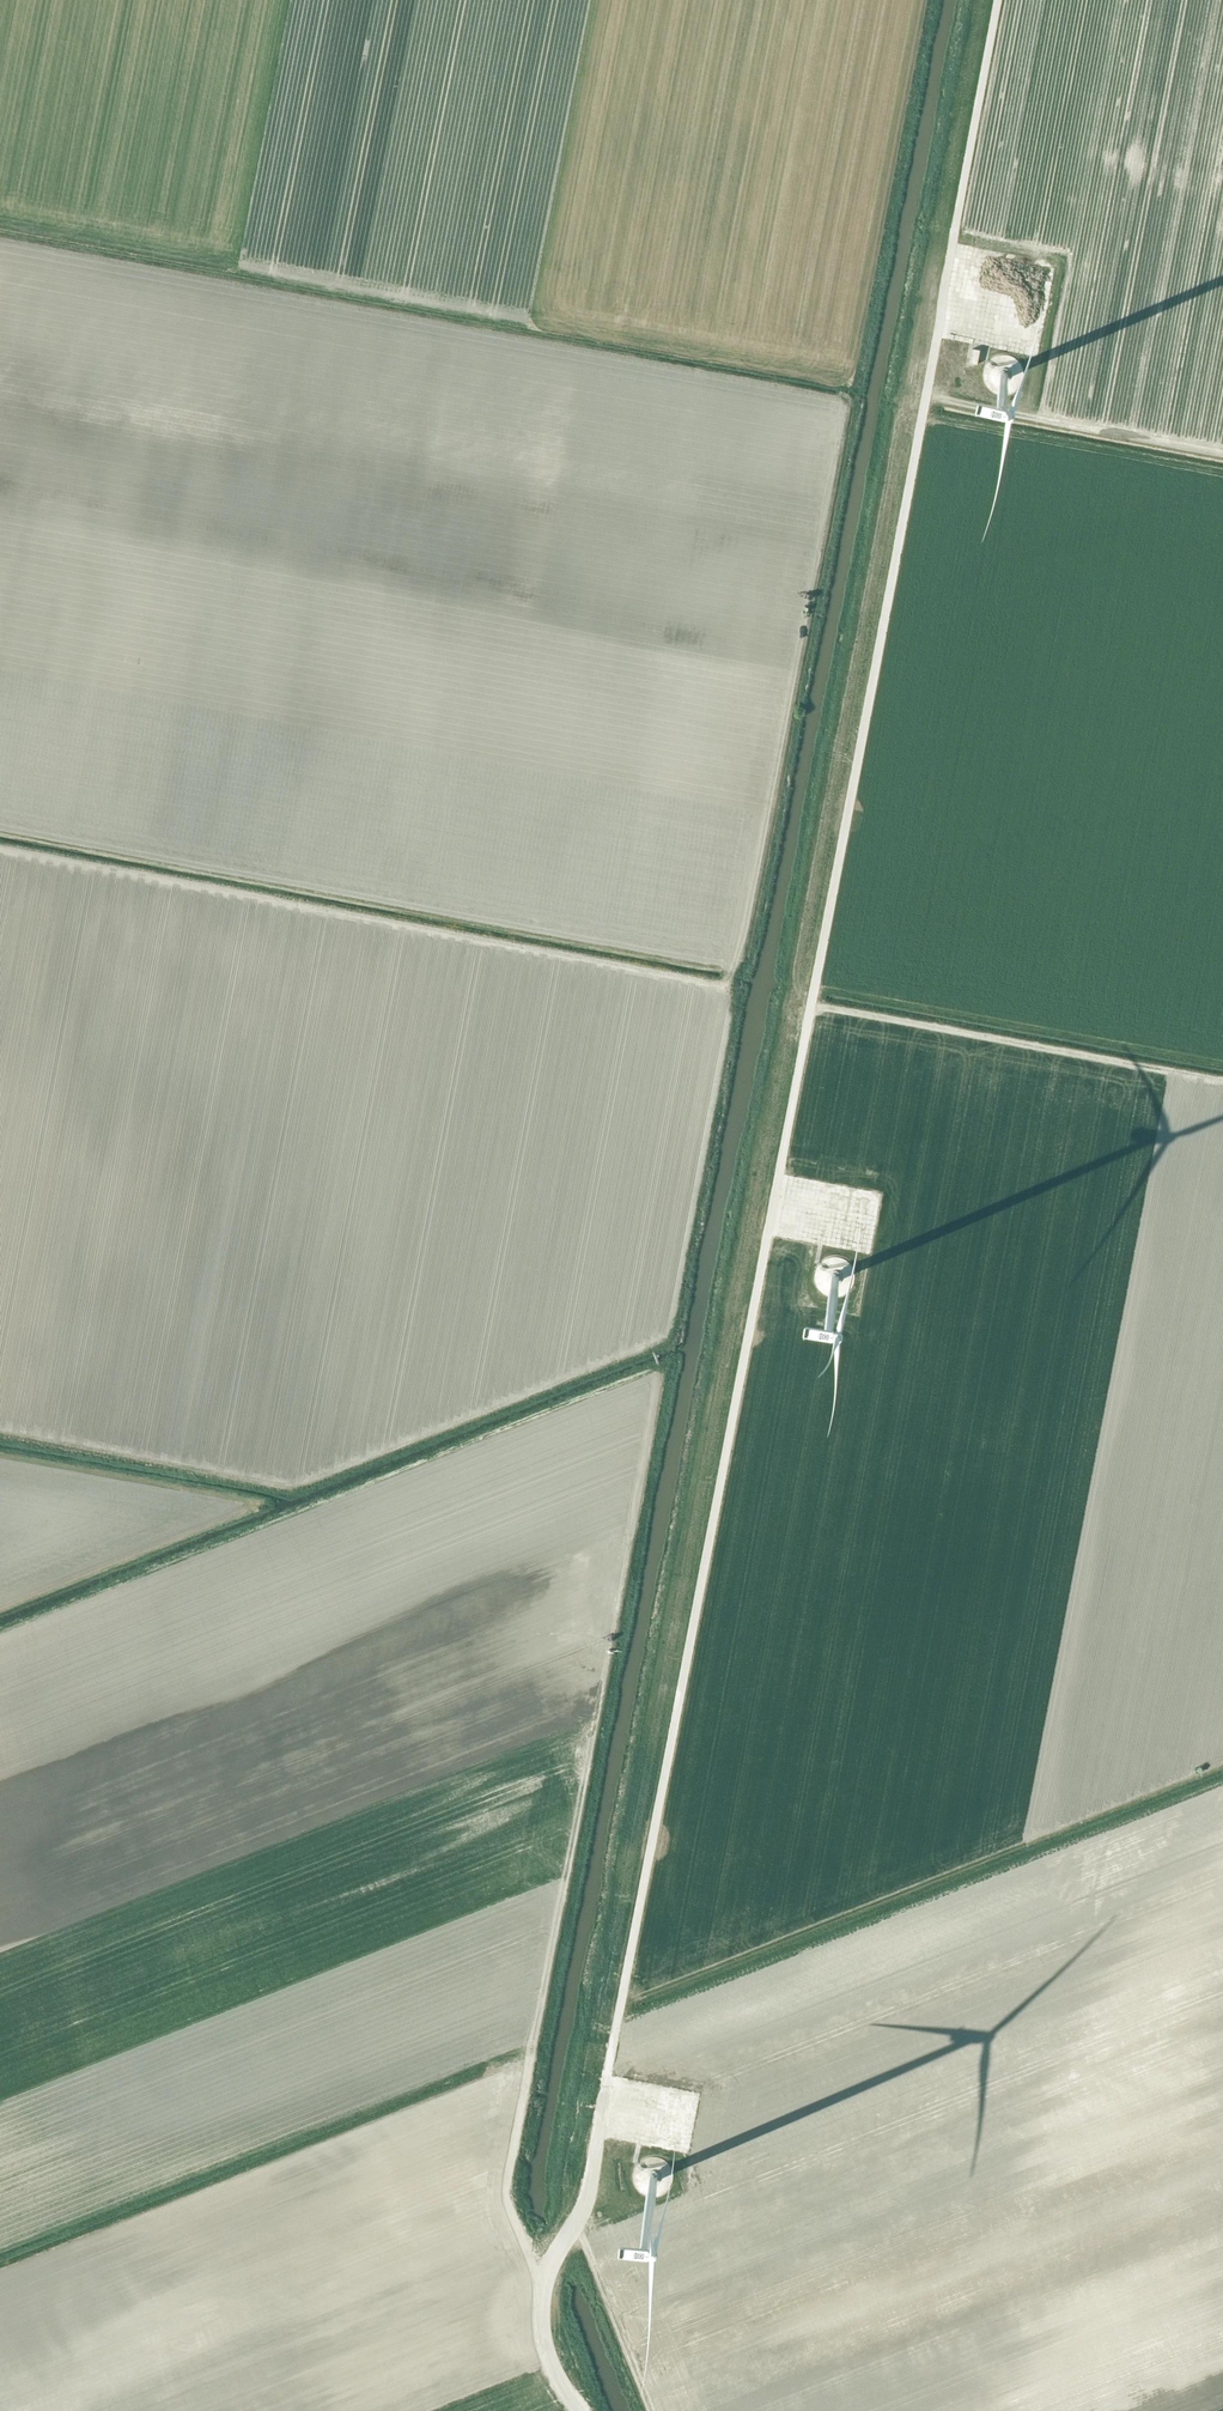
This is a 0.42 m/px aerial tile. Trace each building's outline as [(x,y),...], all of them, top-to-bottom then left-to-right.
[(979,351),(972,349),(970,362),(977,363),(979,351)] [(1003,381),(1004,381),(1005,381),(1006,381),(1007,381),(1007,380),(1008,380),(1008,379),(1009,379),(1009,378),(1010,378),(1010,377),(1010,376),(1010,375),(1010,374),(1010,373),(1010,372),(1009,371),(1008,370),(1007,369),(1006,369),(1005,368),(1004,368),(1003,368),(1002,368),(1001,369),(1000,369),(999,370),(999,371),(998,371),(998,372),(997,373),(997,374),(997,375),(997,376),(997,377),(998,378),(998,379),(999,379),(999,380),(1000,380),(1000,381),(1001,381),(1002,381),(1003,381)] [(834,1285),(835,1285),(836,1285),(836,1284),(837,1284),(838,1284),(838,1283),(839,1283),(839,1282),(840,1282),(840,1281),(841,1280),(841,1279),(841,1278),(841,1277),(841,1276),(840,1275),(840,1274),(839,1273),(838,1273),(838,1272),(837,1272),(836,1272),(835,1272),(834,1272),(833,1272),(832,1272),(831,1272),(831,1273),(830,1273),(830,1274),(829,1274),(829,1275),(828,1276),(828,1277),(828,1278),(828,1279),(828,1280),(829,1281),(829,1282),(830,1282),(830,1283),(831,1283),(831,1284),(832,1284),(833,1284),(833,1285),(834,1285)] [(650,2170),(646,2179),(655,2184),(660,2175),(650,2170)]
